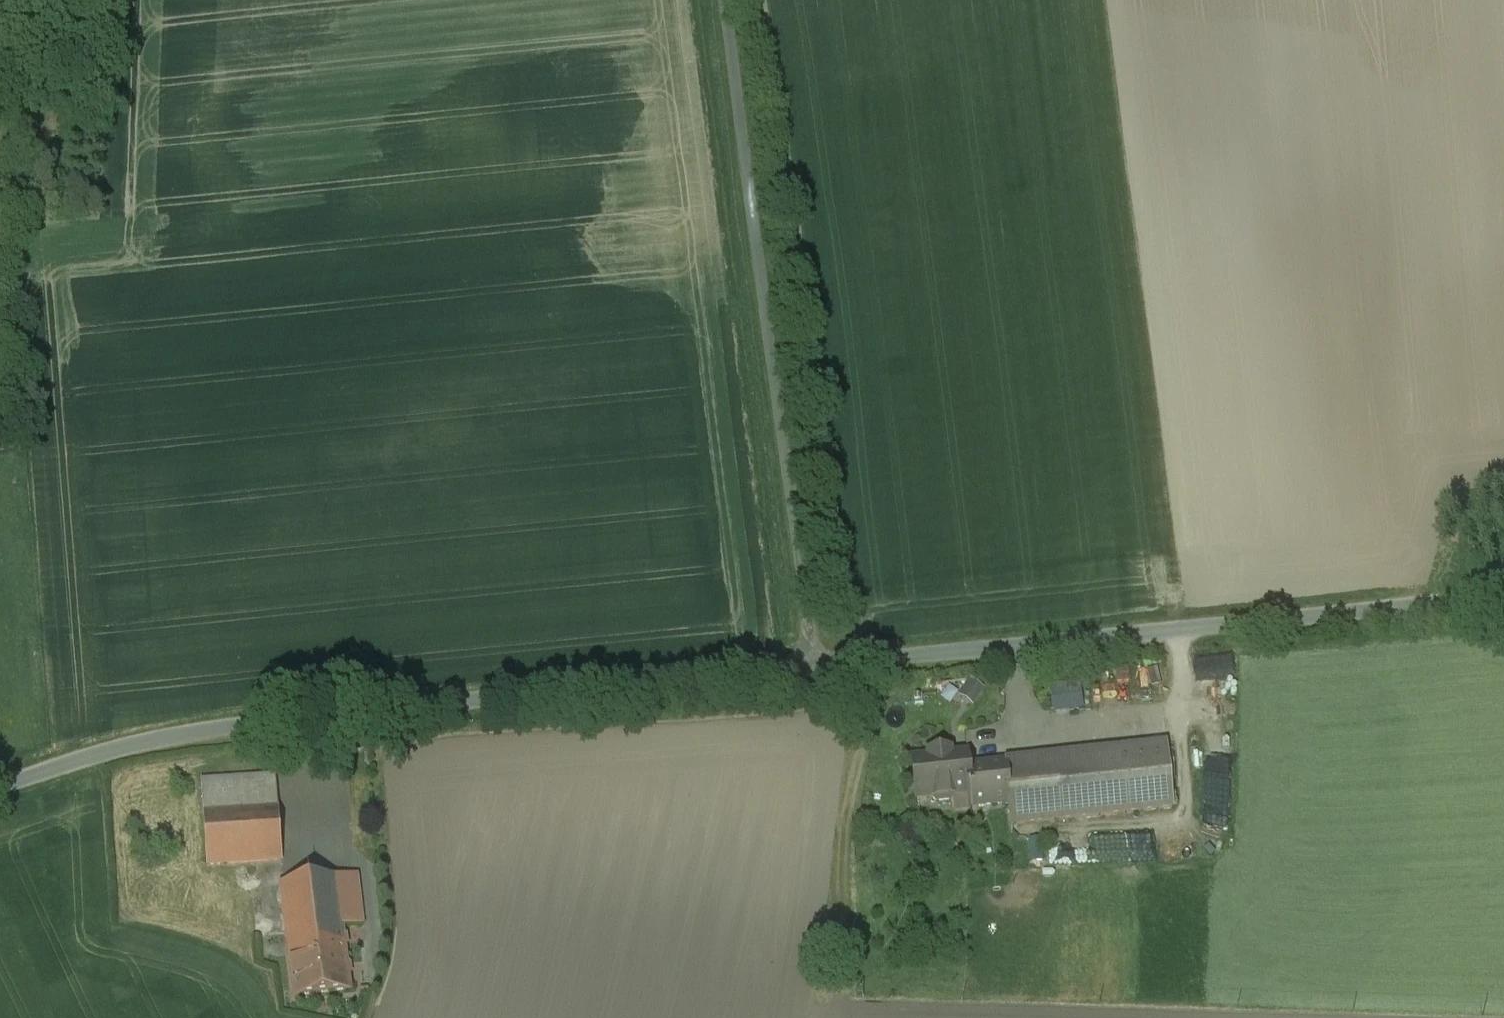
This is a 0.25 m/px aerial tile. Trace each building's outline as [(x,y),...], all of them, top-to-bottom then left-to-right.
[(1165,744),(1004,761),(1004,763),(1008,803),(1011,825),(1172,808),(1165,744)] [(950,751),(927,754),(928,758),(912,759),(916,799),(931,797),(936,802),(951,800),(955,795),(968,793),(971,794),(968,767),(967,754),(951,755),(950,751)] [(992,764),(968,767),(971,794),(968,793),(970,807),(1008,803),(1004,763),(992,764)] [(279,807),(203,811),(207,866),(283,861),(279,807)] [(336,879),(280,885),(290,965),(346,958),(342,926),(361,924),(355,877),(336,879)] [(346,958),(290,965),(295,998),(350,991),(346,958)]
